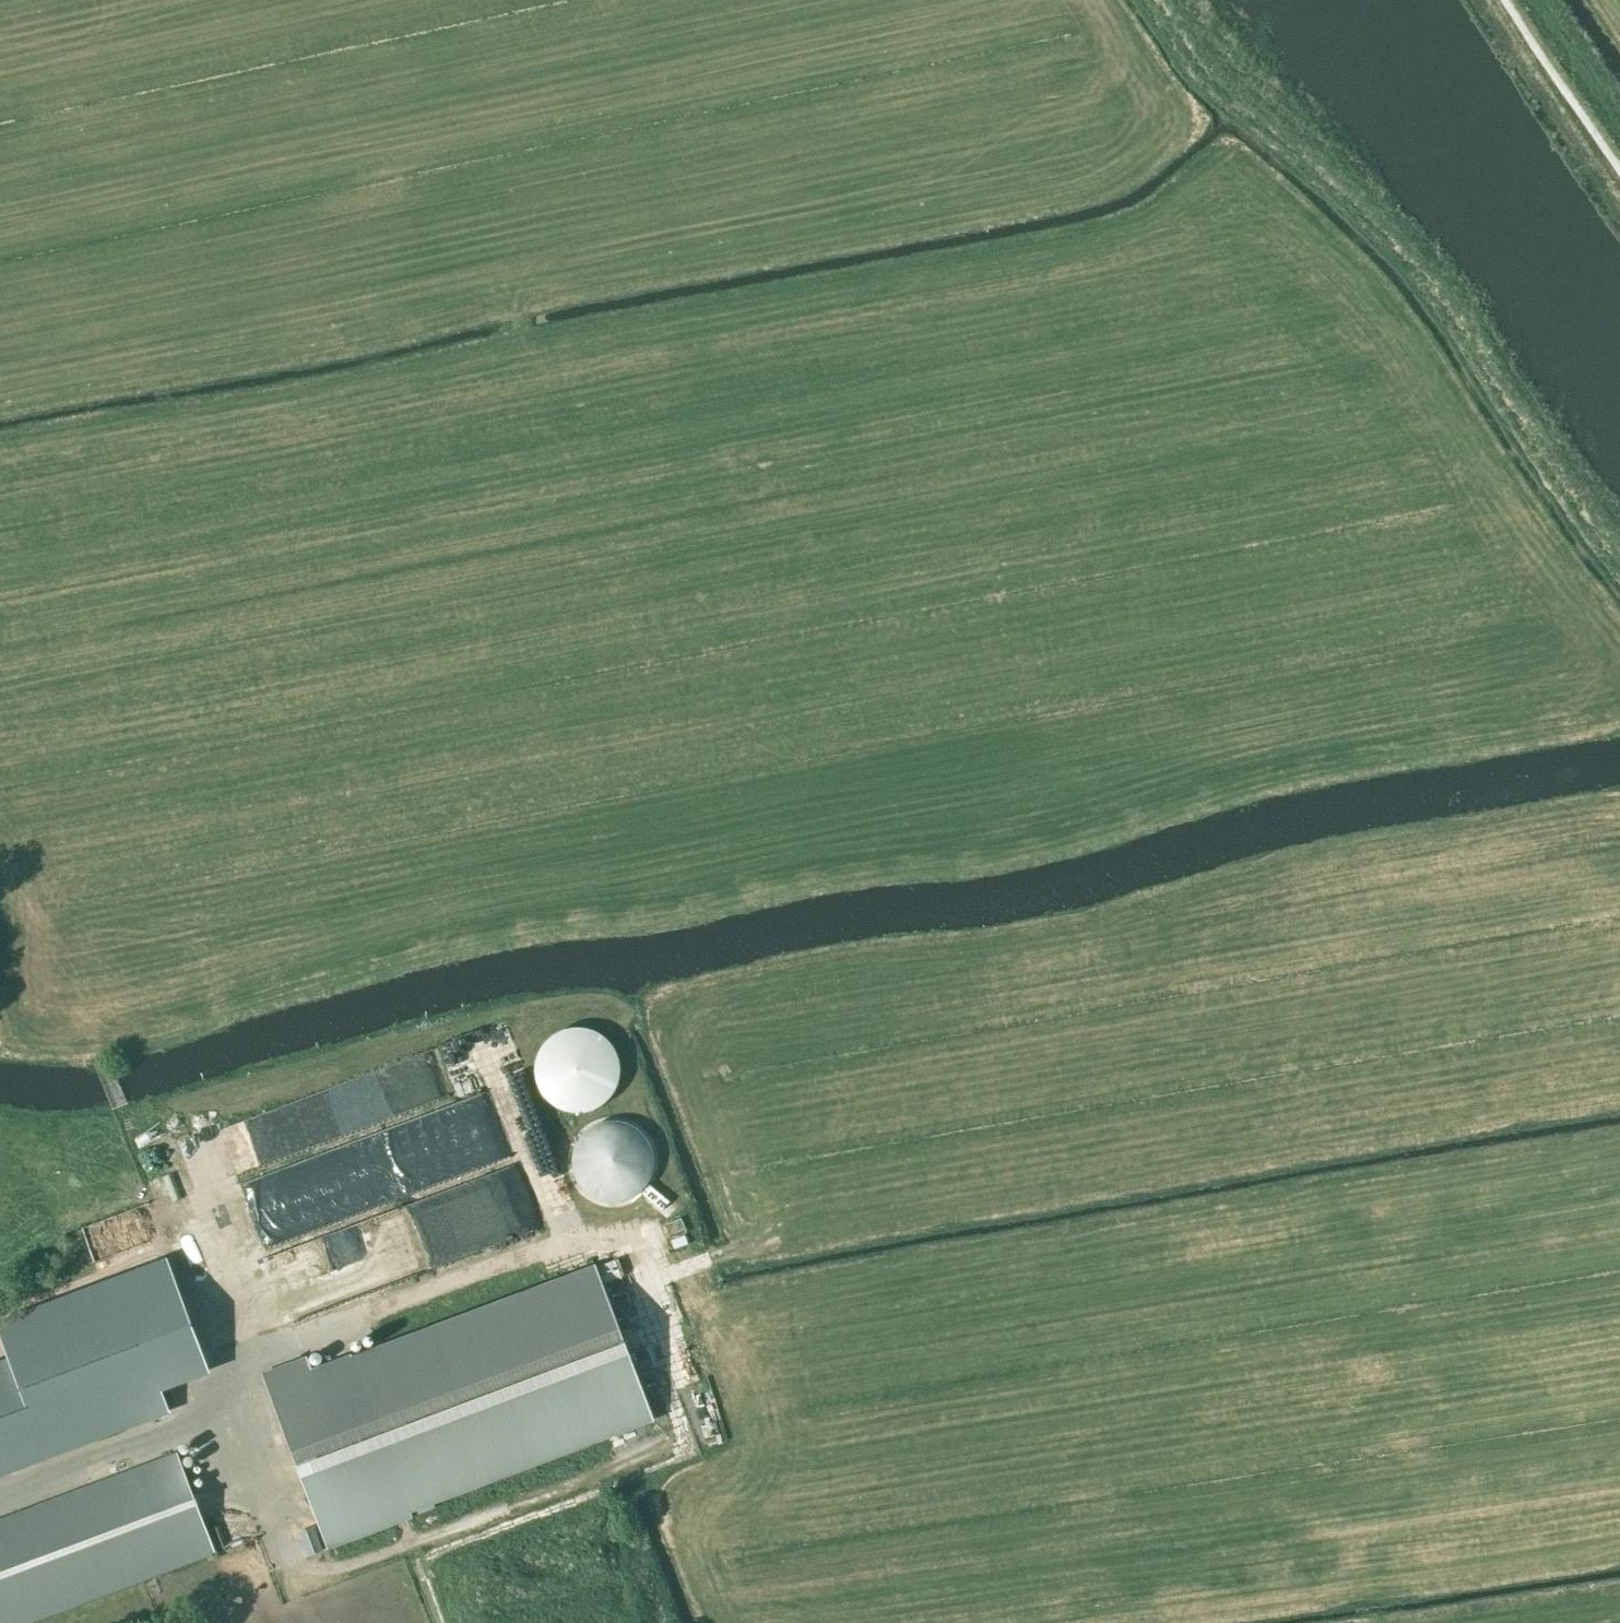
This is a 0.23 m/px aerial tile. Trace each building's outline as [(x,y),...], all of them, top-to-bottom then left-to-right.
[(614,1093),(620,1080),(621,1068),(619,1057),(614,1046),(606,1038),(596,1032),(585,1028),(572,1028),(559,1033),(549,1040),(541,1051),(537,1064),(537,1078),(542,1091),(551,1102),(564,1110),(578,1112),(592,1110),(605,1104),(614,1093)] [(640,1194),(648,1182),(652,1173),(653,1163),(651,1153),(647,1143),(641,1135),(630,1127),(618,1123),(604,1124),(592,1128),(581,1136),(574,1148),(570,1161),(572,1175),(578,1188),(588,1198),(601,1204),(615,1205),(628,1201),(640,1194)] [(165,1408),(157,1386),(206,1368),(167,1266),(0,1329),(0,1330),(13,1365),(0,1370),(0,1470),(165,1408)] [(596,1271),(513,1302),(387,1349),(354,1361),(351,1356),(311,1371),(307,1358),(263,1374),(270,1391),(329,1549),(339,1545),(411,1518),(408,1509),(636,1424),(652,1418),(630,1360),(596,1271)] [(214,1553),(176,1452),(0,1519),(0,1622),(30,1622),(214,1553)]
